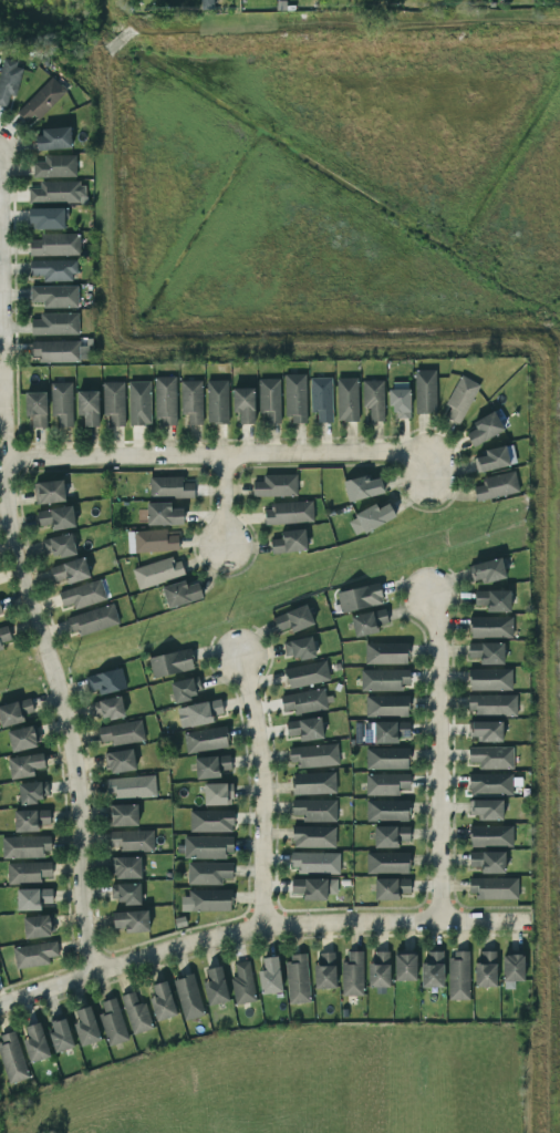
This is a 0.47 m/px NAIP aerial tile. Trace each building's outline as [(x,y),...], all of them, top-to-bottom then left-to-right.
[(7,106),(8,95),(16,97),(21,61),(0,59),(0,60),(0,105),(7,106)] [(65,90),(51,77),(16,113),(31,126),(65,90)] [(38,150),(70,149),(70,128),(38,128),(38,150)] [(44,155),(44,162),(32,162),(33,178),(76,177),(75,155),(44,155)] [(40,182),(39,188),(28,188),(28,202),(83,203),(83,182),(40,182)] [(64,229),(64,208),(28,209),(29,229),(64,229)] [(30,256),(79,255),(79,234),(40,234),(40,240),(29,240),(30,256)] [(30,261),(31,276),(43,276),(43,282),(76,281),(75,260),(30,261)] [(78,308),(78,286),(30,287),(30,302),(43,302),(43,308),(78,308)] [(31,335),(78,334),(78,313),(40,313),(40,320),(31,320),(31,335)] [(39,363),(88,362),(88,342),(31,343),(31,357),(39,356),(39,363)] [(435,370),(414,370),(414,413),(436,413),(435,370)] [(305,374),(284,374),(284,416),(291,416),(291,424),(306,423),(305,374)] [(479,385),(461,375),(445,404),(451,408),(446,418),(458,425),(479,385)] [(176,425),(175,377),(154,377),(155,425),(176,425)] [(332,423),(332,378),(309,378),(310,412),(317,412),(317,423),(332,423)] [(336,378),(337,422),(358,421),(357,378),(336,378)] [(259,379),(259,423),(280,423),(279,379),(259,379)] [(228,424),(228,380),(206,381),(207,424),(228,424)] [(383,380),(361,381),(361,408),(369,408),(369,422),(384,421),(383,380)] [(129,425),(150,425),(150,381),(128,382),(129,425)] [(201,381),(179,381),(180,415),(185,415),(186,426),(202,425),(201,381)] [(103,416),(109,416),(110,426),(124,426),(124,382),(102,383),(103,416)] [(409,418),(409,382),(390,383),(390,408),(394,408),(394,419),(409,418)] [(72,383),(50,383),(51,415),(57,415),(57,427),(73,427),(72,383)] [(239,413),(239,424),(254,425),(254,388),(232,388),(232,413),(239,413)] [(98,391),(76,392),(76,415),(83,415),(83,427),(98,427),(98,391)] [(47,392),(25,392),(25,416),(31,417),(31,428),(46,428),(47,392)] [(472,421),(475,429),(466,433),(471,446),(504,432),(495,412),(472,421)] [(516,464),(512,444),(484,451),(485,455),(473,458),(476,473),(516,464)] [(484,485),(473,487),(476,501),(519,492),(514,471),(482,478),(484,485)] [(296,474),(263,475),(263,482),(252,482),(252,497),(297,496),(296,474)] [(369,481),(367,475),(342,481),(348,502),(384,493),(380,478),(369,481)] [(149,477),(149,497),(194,497),(194,483),(183,483),(182,477),(149,477)] [(33,483),(36,505),(65,501),(63,480),(33,483)] [(171,503),(146,503),(147,525),(183,525),(183,509),(171,509),(171,503)] [(313,523),(313,503),(264,504),(265,524),(313,523)] [(346,520),(356,537),(395,517),(388,503),(378,509),(375,504),(346,520)] [(37,510),(38,527),(51,525),(51,530),(74,528),(73,507),(37,510)] [(272,554),(307,550),(304,529),(280,532),(281,538),(270,539),(272,554)] [(127,531),(128,553),(179,551),(178,532),(166,532),(166,530),(127,531)] [(42,539),(47,559),(76,553),(71,533),(42,539)] [(182,575),(176,555),(132,570),(138,590),(182,575)] [(66,579),(67,584),(90,577),(84,557),(50,567),(54,582),(66,579)] [(472,584),(505,578),(502,559),(469,564),(472,584)] [(61,606),(71,604),(72,608),(105,602),(101,581),(58,590),(61,606)] [(203,599),(198,582),(187,586),(185,581),(162,587),(168,609),(203,599)] [(336,592),(341,613),(383,604),(379,583),(336,592)] [(475,605),(486,605),(486,613),(511,612),(510,591),(474,591),(475,605)] [(119,624),(113,604),(66,618),(72,638),(119,624)] [(292,633),(314,624),(306,604),(272,618),(278,632),(289,627),(292,633)] [(378,633),(377,626),(388,624),(385,608),(350,617),(355,638),(378,633)] [(512,638),(513,617),(470,616),(469,637),(512,638)] [(7,626),(0,628),(0,651),(4,649),(2,643),(11,641),(7,626)] [(315,656),(312,637),(283,642),(286,661),(315,656)] [(365,664),(407,665),(407,644),(365,643),(365,664)] [(504,665),(504,643),(468,644),(468,661),(479,661),(479,665),(504,665)] [(194,669),(189,648),(148,658),(153,679),(194,669)] [(284,669),(288,690),(330,681),(325,660),(284,669)] [(85,675),(88,691),(97,690),(98,695),(125,690),(122,669),(85,675)] [(512,690),(512,669),(469,670),(469,691),(512,690)] [(410,690),(409,670),(360,670),(360,690),(410,690)] [(173,701),(203,695),(199,676),(170,682),(173,701)] [(327,710),(325,690),(280,694),(282,711),(294,710),(295,714),(327,710)] [(516,695),(468,695),(468,714),(516,715),(516,695)] [(365,717),(408,716),(408,696),(365,696),(365,717)] [(92,701),(95,720),(124,717),(121,697),(92,701)] [(23,715),(33,712),(29,698),(0,706),(0,725),(1,728),(25,721),(23,715)] [(185,706),(189,728),(213,722),(212,716),(223,714),(220,699),(185,706)] [(286,721),(287,737),(299,736),(300,741),(323,739),(321,718),(286,721)] [(144,741),(142,721),(97,726),(99,742),(110,741),(110,745),(144,741)] [(502,740),(501,721),(468,722),(469,741),(502,740)] [(398,743),(398,738),(410,738),(409,722),(363,723),(363,744),(398,743)] [(37,747),(32,726),(7,731),(12,752),(37,747)] [(184,733),(187,754),(229,747),(225,726),(184,733)] [(338,766),(338,745),(289,747),(289,767),(338,766)] [(513,769),(512,747),(468,747),(468,764),(478,764),(478,770),(513,769)] [(366,769),(408,769),(408,748),(366,749),(366,769)] [(107,774),(135,770),(133,749),(104,753),(107,774)] [(10,779),(34,777),(33,770),(44,769),(43,754),(8,757),(10,779)] [(195,757),(196,779),(220,778),(220,771),(231,770),(230,756),(195,757)] [(292,774),(292,795),(336,793),(335,772),(292,774)] [(366,795),(410,795),(410,774),(366,774),(366,795)] [(512,774),(469,774),(469,794),(512,794),(512,774)] [(155,797),(155,776),(106,778),(107,798),(155,797)] [(47,782),(19,783),(19,805),(38,804),(37,798),(48,797),(47,782)] [(203,784),(204,805),(232,804),(232,783),(203,784)] [(336,822),(336,800),(291,800),(291,817),(302,816),(302,822),(336,822)] [(366,821),(409,821),(409,800),(366,801),(366,821)] [(502,800),(469,800),(470,819),(502,819),(502,800)] [(138,826),(137,805),(110,805),(110,827),(138,826)] [(50,810),(13,811),(14,832),(39,832),(39,826),(50,825),(50,810)] [(234,811),(190,810),(189,832),(233,832),(234,811)] [(335,848),(335,827),(292,826),(292,847),(335,848)] [(398,848),(398,841),(409,841),(409,827),(374,826),(374,848),(398,848)] [(512,826),(469,826),(469,847),(512,847),(512,826)] [(153,850),(153,830),(105,831),(106,851),(153,850)] [(48,836),(2,837),(2,859),(48,858),(48,836)] [(233,858),(233,837),(184,836),(183,857),(233,858)] [(339,872),(339,853),(290,852),(290,872),(339,872)] [(469,852),(469,867),(480,867),(480,873),(504,873),(505,852),(469,852)] [(409,853),(366,853),(366,874),(409,873),(409,853)] [(140,857),(112,858),(113,878),(141,878),(140,857)] [(7,884),(42,883),(42,877),(51,877),(51,862),(7,863),(7,884)] [(187,885),(222,885),(222,879),(233,879),(233,863),(187,863),(187,885)] [(410,878),(375,879),(375,900),(399,900),(399,895),(410,895),(410,878)] [(517,899),(517,878),(469,878),(469,898),(517,899)] [(337,880),(291,879),(290,894),(302,894),(302,900),(327,901),(327,894),(336,895),(337,880)] [(140,902),(140,883),(110,884),(111,903),(140,902)] [(51,889),(16,889),(17,911),(40,910),(40,904),(52,904),(51,889)] [(181,912),(231,911),(231,889),(188,890),(188,896),(181,897),(181,912)] [(148,911),(112,912),(113,929),(124,928),(124,933),(149,932),(148,911)] [(24,938),(51,937),(50,916),(23,917),(24,938)] [(50,966),(49,957),(58,956),(57,943),(13,946),(15,968),(50,966)] [(341,996),(362,996),(363,951),(347,951),(347,962),(341,962),(341,996)] [(421,987),(443,987),(443,951),(426,951),(426,963),(421,963),(421,987)] [(496,987),(495,951),(479,951),(479,962),(475,962),(475,987),(496,987)] [(315,989),(335,988),(335,952),(315,953),(315,989)] [(368,987),(389,987),(390,952),(374,952),(373,964),(368,963),(368,987)] [(394,981),(416,980),(415,953),(394,954),(394,981)] [(309,1003),(307,954),(286,955),(288,1004),(309,1003)] [(469,954),(448,954),(447,1000),(468,1000),(469,954)] [(514,988),(513,981),(524,981),(524,955),(504,955),(504,988),(514,988)] [(263,971),(258,971),(260,994),(281,993),(279,957),(262,958),(263,971)] [(255,1001),(249,961),(234,963),(236,977),(230,977),(235,1004),(255,1001)] [(201,970),(210,1006),(229,1001),(221,966),(201,970)] [(204,1016),(194,974),(173,979),(184,1021),(204,1016)] [(176,1015),(166,981),(151,985),(154,996),(149,998),(155,1021),(176,1015)] [(120,996),(132,1035),(153,1029),(145,1002),(138,1004),(134,992),(120,996)] [(129,1040),(115,998),(100,1003),(103,1013),(98,1014),(108,1046),(129,1040)] [(74,1023),(78,1046),(99,1042),(92,1007),(74,1010),(77,1022),(74,1023)] [(74,1047),(65,1018),(46,1024),(56,1053),(74,1047)] [(25,1026),(28,1039),(23,1040),(28,1063),(49,1058),(41,1023),(25,1026)] [(0,1043),(0,1060),(8,1084),(30,1077),(14,1031),(0,1036),(0,1039),(1,1042),(0,1043)]
